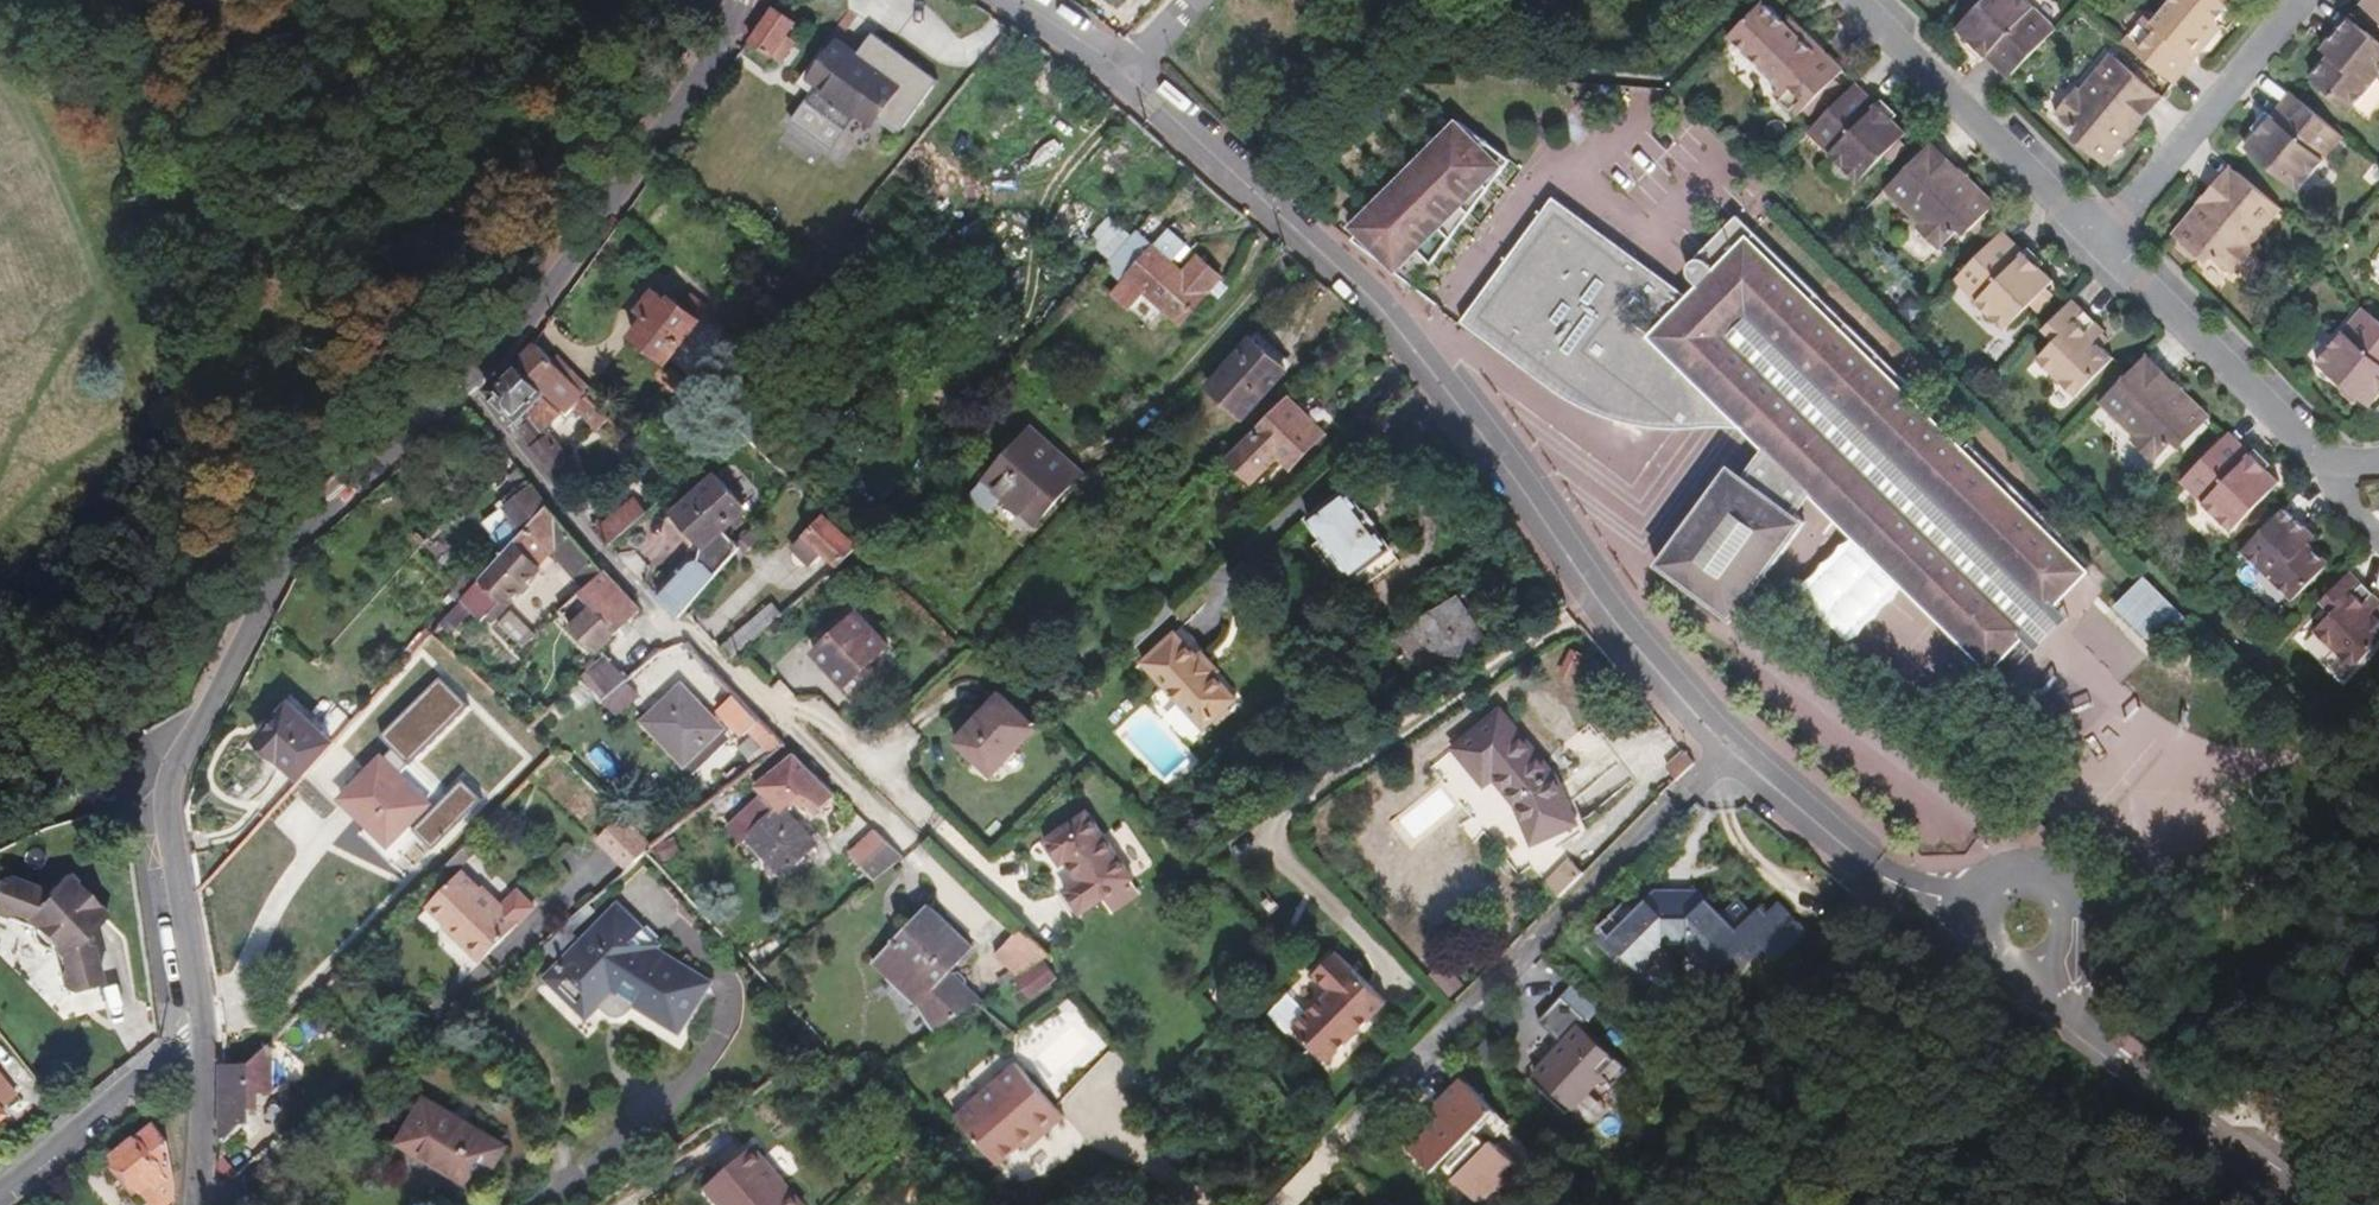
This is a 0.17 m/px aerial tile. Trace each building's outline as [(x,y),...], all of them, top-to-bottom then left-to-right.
[(189,3),(191,9),(193,14),(197,19),(201,23),(206,27),(211,30),(216,32),(222,33),(228,34),(234,34),(240,34),(245,32),(251,29),(256,26),(260,22),(264,17),(268,13),(270,7),(272,1),(272,0),(188,0),(189,3)] [(2055,30),(2025,0),(1985,0),(1971,15),(1956,30),(1971,45),(1978,40),(1990,52),(1984,58),(2006,80),(2055,30)] [(1985,0),(1977,0),(1967,11),(1971,15),(1985,0)] [(2237,1),(2235,0),(2174,0),(2153,25),(2147,20),(2125,44),(2174,85),(2210,42),(2204,38),(2216,25),(2237,1)] [(2360,6),(2378,22),(2378,0),(2365,0),(2360,6)] [(1798,117),(1843,72),(1802,32),(1797,36),(1786,24),(1764,2),(1729,36),(1779,86),(1773,93),(1798,117)] [(752,42),(772,56),(787,35),(795,22),(774,8),(752,42)] [(1802,32),(1790,20),(1786,24),(1797,36),(1802,32)] [(2378,77),(2378,44),(2349,20),(2329,43),(2336,51),(2328,59),(2310,81),(2347,113),(2378,77)] [(2210,42),(2221,29),(2216,25),(2204,38),(2210,42)] [(793,122),(833,151),(858,117),(872,127),(879,116),(901,132),(938,81),(873,34),(858,54),(839,40),(809,82),(817,88),(793,122)] [(787,35),(772,56),(782,62),(796,41),(787,35)] [(1984,58),(1990,52),(1978,40),(1971,45),(1968,49),(1980,61),(1984,58)] [(2328,59),(2336,51),(2329,43),(2320,52),(2328,59)] [(2134,117),(2155,94),(2110,56),(2079,92),(2082,95),(2061,120),(2080,136),(2079,144),(2104,164),(2129,134),(2122,128),(2123,120),(2130,113),(2134,117)] [(1858,184),(1907,135),(1891,119),(1885,124),(1874,111),(1878,107),(1855,84),(1807,133),(1858,184)] [(2129,134),(2160,98),(2155,94),(2134,117),(2130,113),(2123,120),(2122,128),(2129,134)] [(2296,193),(2344,139),(2291,94),(2269,118),(2276,125),(2265,138),(2258,132),(2244,148),(2296,193)] [(1895,114),(1883,102),(1878,107),(1874,111),(1885,124),(1891,119),(1895,114)] [(2265,138),(2276,125),(2269,118),(2266,115),(2253,129),(2258,132),(2265,138)] [(1456,231),(1447,223),(1453,216),(1463,223),(1475,207),(1469,202),(1477,193),(1483,197),(1493,183),(1490,180),(1493,176),(1496,179),(1510,160),(1458,120),(1351,227),(1358,234),(1353,240),(1414,288),(1425,271),(1415,263),(1420,258),(1431,265),(1437,256),(1425,246),(1432,237),(1445,246),(1456,231)] [(1965,176),(1931,142),(1925,149),(1948,171),(1944,176),(1951,183),(1958,183),(1965,176)] [(1995,206),(1965,176),(1958,183),(1951,183),(1944,176),(1948,171),(1925,149),(1883,191),(1916,225),(1920,221),(1943,244),(1961,226),(1974,226),(1995,206)] [(2220,204),(2216,199),(2237,173),(2231,168),(2199,205),(2207,211),(2214,210),(2220,204)] [(2252,248),(2283,212),(2237,173),(2216,199),(2220,204),(2214,210),(2207,211),(2199,205),(2173,237),(2199,259),(2213,259),(2233,276),(2255,251),(2252,248)] [(1741,429),(1748,430),(1769,451),(1744,483),(1731,474),(1718,490),(1714,487),(1655,566),(1733,625),(1807,524),(1793,513),(1810,491),(1989,668),(2092,566),(1968,445),(1961,453),(1901,394),(1908,386),(1736,217),(1689,265),(1687,272),(1689,278),(1710,299),(1702,308),(1553,198),(1460,322),(1484,340),(1516,364),(1557,395),(1573,405),(1594,415),(1616,423),(1643,428),(1664,430),(1686,430),(1696,428),(1710,428),(1723,428),(1741,429)] [(1180,324),(1222,278),(1198,256),(1183,272),(1138,232),(1111,262),(1107,266),(1123,280),(1112,292),(1129,309),(1145,292),(1180,324)] [(2044,293),(2054,283),(2038,267),(2032,272),(2019,260),(2024,254),(2002,232),(1954,280),(2006,331),(2031,306),(2044,293)] [(2042,263),(2029,250),(2024,254),(2019,260),(2032,272),(2038,267),(2042,263)] [(667,362),(701,320),(682,305),(672,297),(669,302),(655,291),(640,309),(649,316),(633,335),(667,362)] [(2038,314),(2050,301),(2044,293),(2031,306),(2038,314)] [(691,295),(682,305),(701,320),(709,309),(691,295)] [(2114,359),(2096,341),(2105,333),(2072,300),(2043,330),(2054,341),(2037,358),(2075,397),(2114,359)] [(2362,309),(2316,364),(2369,408),(2378,397),(2378,389),(2377,387),(2378,384),(2378,323),(2362,309)] [(1209,385),(1244,417),(1287,370),(1252,338),(1209,385)] [(533,447),(551,471),(568,456),(527,409),(544,393),(550,399),(543,405),(556,418),(562,411),(566,416),(571,411),(582,421),(589,415),(604,429),(612,421),(588,396),(594,390),(560,357),(554,362),(535,342),(532,346),(515,363),(489,389),(518,420),(524,426),(522,428),(520,429),(520,431),(533,447)] [(2181,388),(2147,353),(2140,361),(2162,384),(2157,389),(2164,395),(2174,395),(2181,388)] [(2186,442),(2210,418),(2181,388),(2174,395),(2164,395),(2157,389),(2162,384),(2140,361),(2098,403),(2132,437),(2135,433),(2160,457),(2176,441),(2186,442)] [(1326,434),(1290,399),(1231,459),(1254,482),(1280,455),(1293,468),(1326,434)] [(1044,518),(1083,474),(1031,427),(985,479),(1023,513),(1030,506),(1044,518)] [(2231,534),(2281,484),(2265,468),(2259,474),(2246,462),(2252,456),(2228,433),(2180,482),(2231,534)] [(2268,465),(2256,452),(2252,456),(2246,462),(2259,474),(2265,468),(2268,465)] [(518,489),(530,480),(520,468),(510,478),(518,489)] [(747,508),(716,474),(674,512),(704,546),(723,529),(747,508)] [(469,595),(549,504),(530,480),(518,489),(497,505),(500,509),(484,522),(500,543),(489,555),(487,553),(459,584),(469,595)] [(1309,518),(1354,577),(1392,548),(1375,526),(1377,524),(1366,510),(1364,512),(1346,489),(1309,518)] [(636,494),(612,515),(626,531),(651,512),(636,494)] [(598,563),(549,504),(469,595),(447,620),(457,629),(474,611),(484,619),(489,615),(494,619),(540,568),(533,561),(548,544),(555,552),(581,582),(598,563)] [(1030,506),(1023,513),(1036,525),(1044,518),(1030,506)] [(2292,602),(2329,565),(2308,544),(2300,536),(2307,529),(2284,506),(2241,551),(2292,602)] [(704,546),(674,512),(667,518),(693,547),(654,594),(659,599),(691,561),(699,559),(705,561),(715,573),(738,546),(723,529),(704,546)] [(860,543),(826,512),(793,547),(811,565),(827,548),(841,561),(860,543)] [(600,516),(592,522),(594,526),(610,545),(626,531),(612,515),(604,521),(600,516)] [(2314,537),(2307,529),(2300,536),(2308,544),(2314,537)] [(540,568),(555,552),(548,544),(533,561),(540,568)] [(659,599),(678,619),(715,573),(705,561),(699,559),(691,561),(659,599)] [(598,563),(581,582),(585,588),(604,571),(598,563)] [(599,652),(642,612),(604,571),(585,588),(559,611),(599,652)] [(2349,571),(2321,600),(2333,611),(2315,629),(2354,668),(2378,642),(2378,619),(2372,612),(2378,607),(2378,601),(2349,571)] [(2123,603),(2164,644),(2190,617),(2149,577),(2123,603)] [(1130,655),(1180,608),(1169,596),(1119,643),(1130,655)] [(1416,685),(1485,638),(1457,597),(1406,632),(1416,647),(1398,659),(1416,685)] [(730,660),(739,653),(783,615),(773,603),(730,641),(730,642),(721,649),(730,660)] [(2038,649),(2068,618),(2054,604),(2024,635),(2038,649)] [(511,609),(496,623),(520,647),(534,632),(511,609)] [(889,646),(857,612),(814,653),(826,665),(830,661),(850,683),(889,646)] [(1176,632),(1143,662),(1206,729),(1238,699),(1216,675),(1220,671),(1203,652),(1198,656),(1176,632)] [(1416,647),(1406,632),(1387,644),(1398,659),(1416,647)] [(1056,658),(1045,647),(1034,656),(1046,668),(1056,659),(1056,658)] [(629,679),(607,659),(582,680),(602,701),(629,679)] [(830,661),(826,665),(846,687),(850,683),(830,661)] [(392,751),(384,760),(382,758),(342,799),(390,845),(411,823),(416,827),(415,829),(434,847),(483,798),(463,779),(433,810),(428,806),(430,804),(400,775),(468,705),(439,679),(381,740),(392,751)] [(685,765),(722,729),(681,687),(644,722),(685,765)] [(1037,727),(1000,693),(955,741),(992,775),(1037,727)] [(773,755),(786,744),(761,720),(736,694),(720,709),(744,736),(749,731),(773,755)] [(304,776),(334,742),(292,704),(260,739),(281,759),(284,757),(304,776)] [(1576,822),(1555,778),(1498,712),(1454,750),(1484,785),(1493,778),(1516,805),(1534,842),(1576,822)] [(685,765),(694,773),(731,738),(722,729),(685,765)] [(1678,781),(1695,764),(1686,751),(1666,767),(1678,781)] [(836,794),(796,753),(760,784),(767,793),(729,828),(743,843),(750,837),(785,875),(816,846),(784,811),(794,803),(813,803),(817,809),(836,794)] [(1130,881),(1133,879),(1087,811),(1044,841),(1060,865),(1066,862),(1078,880),(1063,891),(1080,915),(1104,899),(1113,911),(1117,908),(1138,893),(1130,881)] [(628,870),(648,852),(619,820),(597,839),(628,870)] [(904,856),(876,830),(850,853),(875,881),(904,856)] [(470,842),(443,870),(450,878),(478,849),(470,842)] [(1119,850),(1132,873),(1146,865),(1133,842),(1119,850)] [(1548,885),(1560,897),(1584,874),(1572,862),(1548,885)] [(484,960),(535,907),(518,891),(503,907),(483,887),(481,889),(462,871),(429,906),(447,924),(445,926),(464,944),(466,942),(484,960)] [(101,986),(86,935),(106,917),(67,875),(52,889),(52,899),(41,899),(36,889),(6,878),(0,881),(0,917),(31,929),(30,932),(31,938),(34,944),(40,949),(47,950),(50,949),(56,958),(60,969),(58,977),(63,996),(101,986)] [(52,899),(52,889),(41,899),(52,899)] [(1699,890),(1692,890),(1691,900),(1665,900),(1665,889),(1657,889),(1646,900),(1647,901),(1638,910),(1626,899),(1591,934),(1617,960),(1626,952),(1643,969),(1663,949),(1663,944),(1692,944),(1692,949),(1715,974),(1732,956),(1743,966),(1756,953),(1763,946),(1776,959),(1805,931),(1779,905),(1768,916),(1761,909),(1755,915),(1739,899),(1723,916),(1709,901),(1709,900),(1699,890)] [(1692,890),(1665,889),(1665,900),(1691,900),(1692,890)] [(566,925),(573,933),(595,912),(588,904),(564,924),(566,925)] [(618,905),(546,978),(569,1000),(579,990),(598,1008),(600,1006),(603,1009),(607,1013),(614,1017),(621,1017),(626,1015),(631,1010),(635,1005),(669,1026),(683,1003),(694,1009),(711,983),(656,948),(660,945),(656,941),(659,938),(647,926),(644,930),(618,905)] [(935,1032),(976,1004),(982,1000),(950,971),(973,947),(928,905),(905,929),(909,933),(899,944),(896,940),(873,963),(892,980),(894,977),(920,1001),(917,1004),(935,1032)] [(557,959),(578,937),(573,933),(566,925),(544,947),(557,959)] [(1018,976),(1050,954),(1021,927),(995,954),(1018,976)] [(909,933),(905,929),(896,940),(899,944),(909,933)] [(1471,979),(1479,964),(1472,960),(1483,942),(1462,930),(1443,962),(1471,979)] [(1329,1062),(1387,1002),(1336,952),(1314,975),(1331,991),(1295,1029),(1329,1062)] [(1030,999),(1061,975),(1047,957),(1016,980),(1030,999)] [(1444,959),(1428,971),(1448,998),(1464,986),(1444,959)] [(588,1019),(598,1008),(579,990),(569,1000),(588,1019)] [(1301,1018),(1313,1004),(1297,990),(1285,1004),(1301,1018)] [(1592,1022),(1567,998),(1544,1023),(1569,1047),(1542,1077),(1578,1111),(1601,1086),(1615,1084),(1619,1088),(1634,1071),(1586,1028),(1592,1022)] [(679,1032),(694,1009),(683,1003),(669,1026),(679,1032)] [(274,1094),(274,1043),(251,1066),(224,1066),(223,1143),(224,1144),(228,1144),(244,1127),(253,1127),(252,1110),(260,1110),(260,1094),(274,1094)] [(1043,1137),(1065,1116),(1017,1063),(957,1117),(1000,1165),(1023,1144),(1038,1131),(1043,1137)] [(14,1096),(0,1077),(0,1107),(14,1096)] [(1519,1164),(1494,1140),(1510,1125),(1463,1079),(1435,1108),(1450,1123),(1441,1132),(1435,1126),(1412,1149),(1435,1171),(1443,1162),(1458,1176),(1456,1177),(1482,1202),(1494,1189),(1496,1189),(1497,1189),(1498,1189),(1500,1189),(1501,1189),(1502,1188),(1502,1187),(1503,1187),(1504,1185),(1505,1184),(1506,1182),(1506,1181),(1506,1179),(1506,1178),(1506,1177),(1519,1164)] [(505,1147),(426,1100),(401,1143),(479,1189),(505,1147)] [(176,1199),(177,1187),(175,1170),(171,1146),(157,1129),(138,1144),(138,1142),(116,1160),(119,1164),(142,1191),(144,1194),(146,1193),(156,1204),(169,1204),(176,1199)] [(1029,1150),(1043,1137),(1038,1131),(1023,1144),(1029,1150)] [(753,1146),(705,1187),(720,1204),(724,1204),(734,1196),(742,1204),(804,1204),(753,1146)] [(142,1191),(119,1164),(114,1168),(136,1196),(142,1191)] [(220,1171),(234,1180),(239,1175),(220,1171)] [(724,1204),(742,1204),(734,1196),(724,1204)]
